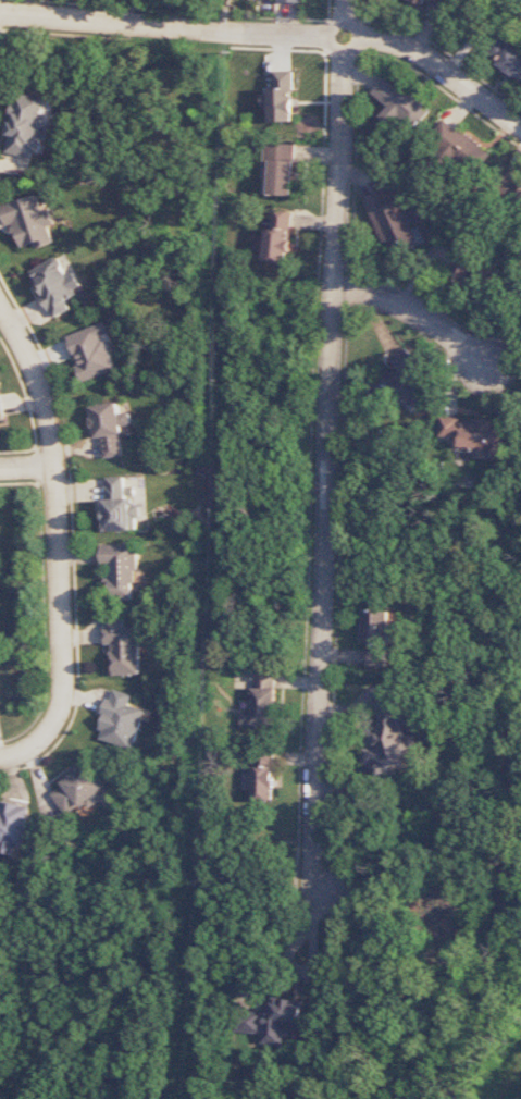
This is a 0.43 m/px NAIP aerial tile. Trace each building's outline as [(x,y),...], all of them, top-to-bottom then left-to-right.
[(498,44),(494,53),(502,56),(497,68),(520,78),(520,53),(498,44)] [(294,122),(293,71),(271,71),(272,122),(294,122)] [(416,128),(430,111),(386,76),(372,94),(388,106),(380,116),(396,129),(404,119),(416,128)] [(4,151),(30,158),(32,152),(38,153),(41,138),(45,139),(49,123),(39,121),(45,99),(17,92),(14,106),(12,104),(10,115),(14,116),(13,122),(10,121),(7,136),(8,136),(4,151)] [(490,153),(444,120),(430,139),(476,172),(490,153)] [(293,196),(294,144),(265,144),(264,195),(293,196)] [(387,195),(384,189),(363,198),(382,246),(389,243),(394,254),(419,244),(397,191),(387,195)] [(53,242),(48,226),(57,223),(50,207),(44,210),(38,193),(0,206),(0,210),(5,226),(12,224),(13,226),(11,227),(14,237),(17,236),(21,247),(34,243),(36,248),(53,242)] [(290,212),(271,212),(271,225),(266,225),(265,262),(289,262),(290,212)] [(54,318),(50,311),(49,312),(39,296),(42,294),(34,279),(35,279),(32,272),(58,256),(63,264),(61,266),(77,294),(66,300),(71,308),(54,318)] [(473,289),(479,272),(452,262),(446,279),(473,289)] [(82,383),(117,369),(106,339),(103,341),(101,336),(109,332),(104,322),(66,337),(78,366),(75,367),(82,383)] [(416,377),(411,377),(412,354),(397,353),(396,371),(375,370),(374,400),(396,401),(396,413),(415,413),(416,377)] [(124,455),(103,458),(100,439),(96,439),(90,407),(117,403),(120,413),(128,411),(131,423),(121,424),(123,433),(120,434),(124,455)] [(504,451),(505,420),(440,419),(439,437),(456,438),(455,450),(504,451)] [(137,530),(104,532),(102,499),(107,499),(106,478),(123,477),(124,486),(133,486),(133,495),(126,496),(127,498),(131,498),(132,506),(139,505),(139,519),(136,519),(137,530)] [(100,545),(136,544),(137,570),(135,570),(135,583),(131,583),(132,600),(109,601),(109,585),(104,585),(104,577),(108,577),(108,566),(101,566),(100,545)] [(389,611),(362,610),(361,645),(367,645),(366,667),(387,667),(389,611)] [(113,675),(138,674),(136,627),(123,628),(123,617),(103,618),(106,644),(111,644),(113,675)] [(276,725),(275,672),(250,673),(251,726),(276,725)] [(100,739),(132,749),(144,711),(128,706),(132,695),(114,690),(111,700),(106,697),(100,715),(103,716),(99,729),(102,730),(100,739)] [(363,765),(377,764),(378,770),(407,768),(405,747),(422,746),(420,732),(413,733),(411,715),(402,715),(401,701),(374,703),(377,748),(362,749),(363,765)] [(69,816),(52,794),(65,785),(63,782),(71,776),(69,773),(79,764),(83,768),(88,764),(107,788),(103,790),(107,794),(91,806),(87,802),(69,816)] [(30,807),(1,802),(0,807),(0,851),(15,854),(16,847),(23,848),(30,807)] [(304,1038),(306,1002),(265,999),(264,1014),(237,1012),(235,1031),(262,1033),(262,1044),(285,1045),(286,1037),(304,1038)]
